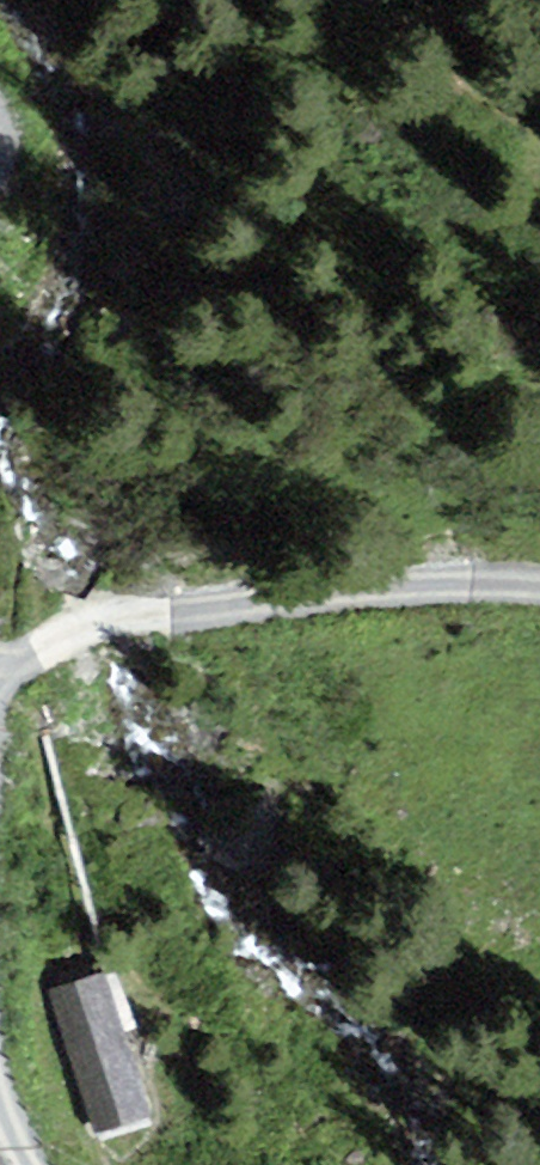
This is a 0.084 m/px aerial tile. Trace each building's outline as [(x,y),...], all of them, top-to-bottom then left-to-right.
[(103,971),(47,990),(95,1134),(151,1115),(103,971)]
